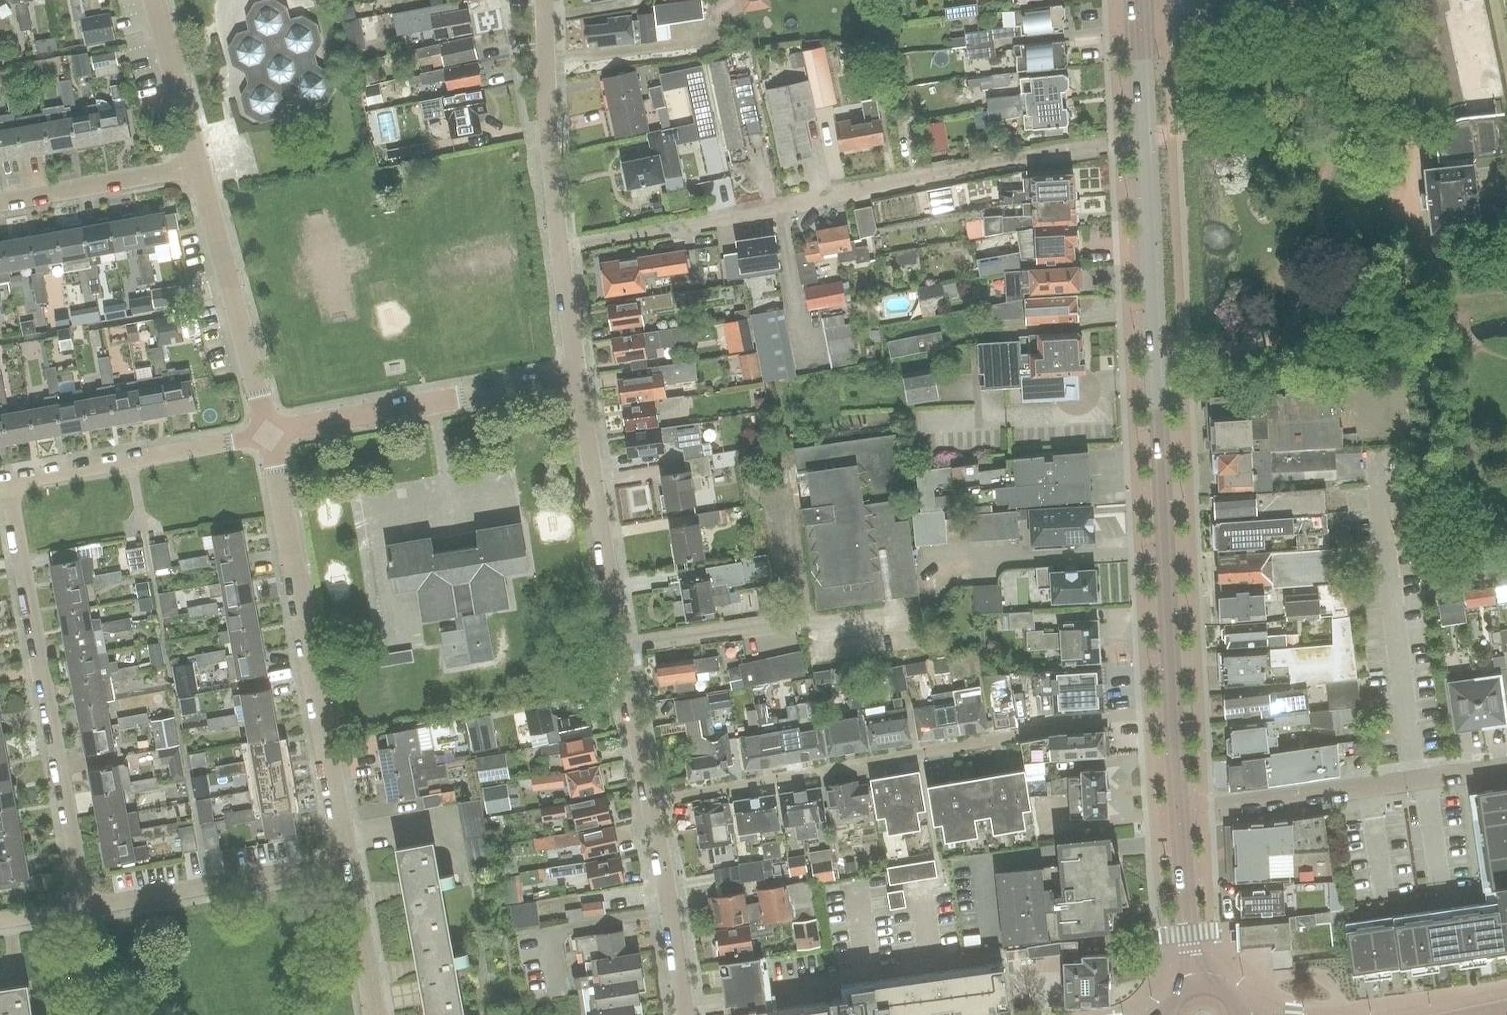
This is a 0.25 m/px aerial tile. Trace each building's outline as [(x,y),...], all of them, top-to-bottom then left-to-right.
[(27,0),(22,1),(17,2),(19,16),(29,14),(27,0)] [(633,21),(632,16),(609,18),(609,23),(587,26),(589,43),(597,42),(597,47),(635,42),(635,38),(642,37),(642,41),(657,40),(655,26),(704,20),(702,0),(699,0),(654,6),(655,13),(639,15),(640,20),(633,21)] [(749,10),(778,5),(777,0),(747,0),(749,10)] [(320,41),(316,26),(303,19),(289,22),(285,9),(272,1),(258,5),(250,18),(254,32),(240,35),(233,48),(236,63),(249,70),(253,84),(245,96),(249,111),(262,118),(277,115),(284,102),(298,98),(310,106),(325,102),(332,89),(329,74),(316,67),(312,53),(320,41)] [(472,31),(468,10),(450,13),(448,3),(423,7),(393,13),(394,19),(408,16),(409,22),(417,21),(419,30),(435,27),(437,38),(472,31)] [(85,17),(83,4),(73,6),(76,20),(81,19),(86,18),(85,17)] [(1063,4),(1015,10),(1003,12),(1005,28),(966,33),(966,36),(952,37),(953,48),(995,43),(994,38),(1015,36),(1065,30),(1064,19),(1066,17),(1066,8),(1063,6),(1063,4)] [(980,5),(949,9),(950,20),(981,16),(980,5)] [(347,20),(357,17),(355,6),(344,9),(347,20)] [(116,38),(111,12),(85,17),(86,18),(81,19),(86,44),(116,38)] [(32,28),(29,14),(19,16),(22,30),(32,28)] [(344,32),(348,50),(365,46),(361,28),(344,32)] [(42,49),(62,46),(60,35),(40,39),(42,49)] [(477,58),(473,36),(417,49),(419,58),(443,53),(445,65),(477,58)] [(1066,64),(1068,62),(1068,53),(1066,51),(1065,39),(1014,45),(1015,53),(1017,56),(1018,71),(1066,66),(1066,64)] [(995,43),(967,46),(969,60),(997,56),(995,43)] [(820,47),(804,51),(816,107),(832,104),(820,47)] [(121,72),(117,51),(93,56),(97,77),(121,72)] [(794,67),(804,65),(801,52),(791,54),(794,67)] [(75,72),(91,69),(87,53),(72,56),(75,72)] [(901,56),(883,59),(886,83),(905,80),(901,56)] [(763,131),(751,75),(732,79),(728,58),(710,62),(729,149),(746,146),(744,135),(763,131)] [(354,63),(360,86),(370,83),(364,60),(354,63)] [(27,72),(26,62),(11,65),(10,65),(12,74),(27,72)] [(482,84),(478,63),(460,66),(459,66),(421,73),(422,75),(423,82),(423,84),(448,79),(450,91),(468,88),(468,86),(482,84)] [(690,86),(698,123),(718,119),(710,82),(706,64),(687,68),(690,86)] [(604,79),(610,108),(643,100),(637,72),(604,79)] [(1011,82),(1010,72),(966,78),(967,86),(982,85),(983,88),(1009,86),(1011,82)] [(1020,95),(1021,104),(1067,99),(1066,90),(1070,87),(1069,76),(1064,73),(1020,77),(1022,92),(1020,95)] [(410,77),(411,84),(423,82),(422,75),(410,77)] [(61,82),(63,96),(73,94),(71,80),(61,82)] [(789,84),(769,88),(785,158),(798,155),(799,159),(813,156),(803,110),(814,107),(809,82),(789,87),(789,84)] [(125,101),(123,84),(112,86),(114,102),(125,101)] [(384,100),(380,85),(361,90),(365,105),(384,100)] [(665,96),(663,85),(649,88),(652,99),(665,96)] [(8,91),(10,105),(20,103),(18,89),(8,91)] [(483,132),(479,113),(488,112),(483,89),(421,101),(425,121),(448,117),(449,119),(453,138),(483,132)] [(76,108),(73,94),(63,96),(66,108),(66,110),(71,109),(76,108)] [(667,105),(665,96),(652,99),(654,108),(667,105)] [(127,108),(113,110),(112,105),(109,102),(103,99),(97,99),(98,104),(104,142),(132,137),(127,108)] [(842,149),(884,142),(876,99),(863,102),(867,122),(853,125),(852,120),(837,123),(842,149)] [(1068,110),(1067,99),(1021,104),(989,110),(991,122),(1020,116),(1022,113),(1024,115),(1026,129),(1045,127),(1046,135),(1063,133),(1062,125),(1066,125),(1069,121),(1069,119),(1070,117),(1070,112),(1068,110)] [(649,129),(643,100),(610,108),(616,136),(649,129)] [(51,151),(45,122),(47,122),(45,112),(23,116),(20,103),(10,105),(13,119),(17,118),(19,127),(24,156),(51,151)] [(104,142),(98,104),(86,106),(87,115),(73,117),(72,117),(78,147),(78,150),(93,147),(92,144),(104,142)] [(394,105),(374,109),(380,142),(400,138),(394,105)] [(78,147),(72,117),(73,117),(71,109),(66,110),(66,108),(58,109),(60,120),(47,122),(45,122),(51,151),(78,147)] [(1474,164),(1473,164),(1472,157),(1501,154),(1497,113),(1462,116),(1449,121),(1440,133),(1437,146),(1439,161),(1443,161),(1443,167),(1426,169),(1433,231),(1481,226),(1474,164)] [(727,161),(719,119),(704,122),(712,164),(727,161)] [(945,121),(925,124),(928,143),(948,140),(945,121)] [(19,127),(0,130),(0,160),(24,156),(19,127)] [(654,157),(624,163),(630,187),(664,180),(664,179),(683,175),(673,128),(662,131),(662,130),(648,133),(654,157)] [(432,156),(429,141),(388,148),(391,164),(432,156)] [(1075,198),(1074,173),(1053,175),(1032,176),(1032,177),(1026,178),(1026,190),(1001,192),(1002,205),(1024,203),(1033,202),(1033,200),(1075,198)] [(956,209),(951,185),(928,190),(932,213),(956,209)] [(1077,221),(1075,198),(1033,200),(1033,202),(1024,203),(1025,215),(1002,217),(984,218),(985,236),(1030,228),(1035,227),(1035,224),(1077,221)] [(166,214),(166,212),(138,217),(144,246),(145,254),(150,254),(157,252),(155,244),(171,241),(169,230),(180,228),(177,212),(166,214)] [(144,246),(138,217),(137,213),(122,215),(122,219),(111,221),(117,251),(116,251),(118,260),(128,258),(127,249),(144,246)] [(117,251),(111,221),(111,217),(99,220),(99,224),(85,226),(92,264),(96,263),(102,262),(100,254),(116,251),(117,251)] [(92,264),(85,226),(84,222),(69,225),(70,229),(58,231),(63,260),(65,270),(86,266),(89,279),(99,277),(96,263),(92,264)] [(819,281),(815,261),(825,259),(824,253),(845,249),(847,261),(857,259),(857,263),(871,260),(868,243),(856,245),(855,241),(851,242),(848,225),(818,231),(820,241),(805,244),(807,251),(796,252),(802,284),(819,281)] [(1036,227),(1035,227),(1030,228),(1031,245),(1037,245),(1037,258),(1024,259),(1023,251),(978,259),(981,276),(1007,272),(1006,271),(1023,270),(1023,269),(1038,268),(1038,264),(1075,262),(1074,243),(1078,243),(1077,225),(1036,227)] [(63,260),(58,231),(57,227),(44,229),(45,234),(31,236),(37,265),(38,274),(43,273),(44,275),(50,274),(48,263),(63,260)] [(37,265),(31,236),(5,241),(10,270),(37,265)] [(725,256),(728,280),(780,272),(774,237),(739,242),(741,254),(725,256)] [(5,241),(0,242),(0,283),(12,281),(10,270),(5,241)] [(643,277),(689,270),(686,250),(640,257),(640,258),(603,264),(607,294),(645,288),(643,277)] [(150,254),(145,254),(140,255),(142,269),(152,268),(150,254)] [(1079,266),(1038,268),(1023,269),(1023,270),(1006,271),(1007,272),(1008,301),(1025,298),(1025,293),(1080,289),(1079,266)] [(155,282),(152,268),(142,269),(145,283),(155,282)] [(45,287),(43,275),(44,275),(43,273),(38,274),(33,275),(35,289),(45,287)] [(102,291),(99,277),(89,279),(91,293),(102,291)] [(847,303),(843,280),(805,287),(810,310),(847,303)] [(944,283),(920,288),(923,306),(948,301),(944,283)] [(48,301),(45,287),(35,289),(38,303),(48,301)] [(184,303),(181,288),(153,292),(155,307),(184,303)] [(643,311),(666,307),(673,306),(672,293),(625,300),(626,303),(609,306),(612,329),(645,324),(643,311)] [(1079,320),(1078,303),(1077,295),(1026,298),(1027,323),(1079,320)] [(130,300),(132,313),(154,309),(151,296),(130,300)] [(1021,318),(1020,299),(986,305),(986,319),(1021,318)] [(119,317),(128,315),(126,301),(116,302),(119,317)] [(99,306),(90,307),(93,322),(102,320),(99,306)] [(736,311),(737,319),(749,317),(748,309),(736,311)] [(58,325),(70,324),(69,312),(56,313),(58,325)] [(758,349),(792,343),(788,324),(768,328),(765,312),(752,315),(758,349)] [(858,363),(851,322),(846,324),(844,314),(824,318),(834,367),(858,363)] [(184,341),(181,318),(156,322),(160,345),(184,341)] [(755,349),(749,318),(729,322),(735,353),(755,349)] [(34,321),(22,323),(24,333),(36,331),(34,321)] [(130,341),(138,340),(135,324),(127,325),(130,341)] [(631,360),(632,370),(649,367),(648,358),(658,357),(656,342),(660,342),(661,348),(690,344),(687,326),(664,330),(644,333),(613,338),(617,362),(631,360)] [(70,329),(58,331),(59,342),(72,340),(70,329)] [(943,348),(940,331),(888,341),(891,357),(943,348)] [(1085,372),(1083,336),(1078,332),(1030,335),(1031,353),(1021,354),(1020,340),(979,343),(979,344),(984,343),(986,385),(982,385),(982,389),(1024,386),(1025,398),(1054,397),(1054,394),(1074,396),(1076,383),(1073,383),(1074,372),(1085,372)] [(795,359),(792,343),(758,349),(761,365),(795,359)] [(153,349),(155,363),(165,361),(163,347),(153,349)] [(760,364),(757,352),(742,355),(744,367),(760,364)] [(99,359),(102,373),(112,371),(109,357),(99,359)] [(798,376),(795,359),(761,365),(764,381),(798,376)] [(665,384),(689,381),(699,380),(696,360),(677,363),(649,367),(632,370),(633,377),(619,379),(623,403),(667,397),(665,384)] [(170,414),(165,385),(164,376),(168,375),(167,372),(165,361),(155,363),(158,377),(136,381),(143,419),(170,414)] [(46,368),(48,382),(58,381),(56,367),(46,368)] [(177,370),(167,372),(168,375),(164,376),(165,385),(170,414),(197,409),(190,368),(177,370)] [(940,397),(935,370),(935,368),(903,374),(908,403),(940,397)] [(116,424),(110,386),(114,385),(112,371),(102,373),(104,386),(98,388),(100,396),(85,399),(84,399),(90,428),(116,424)] [(63,433),(56,395),(61,395),(58,381),(48,382),(51,396),(46,397),(48,406),(31,409),(36,438),(63,433)] [(143,419),(136,381),(114,385),(110,386),(116,424),(117,423),(118,428),(132,425),(131,421),(143,419)] [(4,414),(3,405),(7,404),(5,390),(0,391),(0,445),(9,443),(4,414)] [(90,428),(84,399),(85,399),(84,390),(61,395),(56,395),(63,433),(90,428)] [(1260,451),(1335,447),(1335,446),(1344,445),(1341,390),(1210,397),(1213,450),(1260,447),(1260,451)] [(681,401),(685,400),(684,396),(639,402),(640,405),(625,407),(628,428),(658,424),(656,412),(682,408),(681,401)] [(769,408),(767,396),(756,398),(758,410),(769,408)] [(36,438),(31,409),(4,414),(9,443),(36,438)] [(761,411),(765,434),(776,433),(773,409),(761,411)] [(660,428),(660,429),(627,433),(630,456),(664,452),(663,442),(675,441),(676,445),(681,448),(687,447),(689,458),(713,454),(711,442),(703,443),(700,422),(660,428)] [(1358,441),(1357,432),(1343,433),(1343,443),(1358,441)] [(904,487),(897,436),(809,448),(812,467),(813,469),(814,470),(815,471),(816,471),(818,471),(818,476),(806,477),(810,506),(803,507),(805,523),(813,522),(821,579),(828,578),(831,600),(883,592),(881,580),(893,579),(894,580),(895,581),(896,582),(898,583),(899,583),(918,580),(909,521),(895,523),(892,502),(864,506),(860,483),(872,481),(874,491),(904,487)] [(1271,470),(1336,468),(1336,457),(1335,447),(1261,451),(1213,453),(1214,473),(1219,472),(1220,491),(1272,488),(1271,470)] [(1345,447),(1335,447),(1336,457),(1346,457),(1345,447)] [(1091,477),(1088,451),(1054,454),(1054,455),(1006,458),(1007,467),(1008,485),(1033,483),(1033,477),(1043,477),(1043,482),(1091,478),(1091,477)] [(701,475),(712,474),(709,455),(685,459),(688,471),(663,476),(666,494),(661,495),(664,510),(696,504),(694,491),(704,489),(701,475)] [(734,461),(728,462),(725,466),(725,472),(730,475),(735,475),(739,470),(738,465),(734,461)] [(943,514),(1096,501),(1094,476),(1091,477),(1091,478),(1043,482),(1033,483),(1008,485),(1007,467),(922,474),(925,516),(920,517),(923,549),(946,548),(943,514)] [(1261,518),(1328,513),(1326,488),(1215,495),(1216,519),(1257,516),(1257,515),(1261,515),(1261,518)] [(1075,508),(1075,506),(1034,508),(1037,549),(1076,547),(1078,545),(1079,544),(1080,542),(1081,539),(1096,538),(1096,531),(1093,531),(1092,507),(1075,508)] [(726,509),(720,510),(722,523),(729,522),(726,509)] [(699,527),(722,523),(720,510),(694,514),(696,524),(672,528),(678,561),(705,557),(699,527)] [(972,541),(1020,537),(1017,511),(970,515),(972,541)] [(1298,550),(1330,547),(1326,514),(1217,521),(1218,550),(1265,547),(1264,535),(1294,533),(1294,534),(1297,534),(1298,550)] [(523,537),(521,523),(479,530),(480,544),(434,551),(430,538),(389,545),(396,591),(420,587),(425,618),(456,613),(457,613),(457,609),(462,608),(476,606),(477,610),(486,608),(510,604),(505,573),(529,569),(523,537)] [(247,554),(243,530),(214,535),(218,559),(247,554)] [(173,567),(168,541),(151,544),(156,570),(173,567)] [(148,572),(144,546),(127,549),(131,575),(148,572)] [(1272,552),(1218,556),(1220,580),(1239,579),(1240,582),(1254,581),(1254,584),(1273,583),(1273,588),(1282,586),(1285,586),(1296,585),(1343,582),(1345,582),(1343,566),(1334,567),(1332,548),(1272,553),(1272,552)] [(252,578),(247,554),(218,559),(222,583),(252,578)] [(771,564),(769,554),(756,556),(758,567),(771,564)] [(208,555),(194,558),(196,568),(210,565),(208,555)] [(93,576),(92,571),(95,567),(94,561),(91,557),(52,564),(56,589),(85,583),(94,582),(95,587),(109,584),(107,574),(93,576)] [(196,568),(194,558),(180,560),(182,570),(196,568)] [(709,574),(681,579),(684,600),(730,592),(729,585),(745,582),(741,562),(708,568),(709,574)] [(1090,602),(1100,602),(1100,592),(1097,592),(1096,569),(1054,572),(1054,566),(1037,567),(1038,589),(1053,588),(1053,602),(1090,600),(1090,602)] [(121,571),(107,574),(109,584),(123,581),(121,571)] [(256,601),(252,578),(222,583),(210,584),(212,597),(224,595),(226,606),(256,601)] [(140,597),(152,595),(149,581),(138,584),(140,597)] [(90,607),(85,583),(56,589),(61,612),(90,607)] [(975,614),(1003,612),(1002,584),(974,586),(975,614)] [(1496,586),(1498,604),(1506,603),(1506,585),(1496,586)] [(772,609),(769,586),(756,588),(759,611),(772,609)] [(1273,588),(1220,591),(1222,619),(1266,616),(1265,600),(1286,598),(1287,618),(1317,616),(1315,589),(1286,592),(1285,586),(1282,586),(1273,588)] [(1494,586),(1479,588),(1482,606),(1496,604),(1494,586)] [(741,598),(740,591),(730,592),(731,600),(741,598)] [(1462,591),(1438,594),(1441,613),(1465,610),(1462,591)] [(731,600),(730,592),(684,600),(688,621),(717,616),(715,606),(732,603),(731,600)] [(154,604),(152,596),(138,598),(140,606),(154,604)] [(260,625),(256,601),(226,606),(231,630),(260,625)] [(217,603),(203,605),(205,615),(219,613),(217,603)] [(178,604),(162,607),(164,619),(180,616),(178,604)] [(205,615),(203,605),(189,608),(190,618),(205,615)] [(476,606),(462,608),(471,662),(494,659),(486,608),(477,610),(476,606)] [(102,617),(92,619),(90,607),(61,612),(65,636),(103,629),(103,634),(105,633),(117,631),(116,621),(103,623),(102,617)] [(471,662),(462,608),(457,609),(457,613),(456,613),(458,627),(442,629),(447,666),(471,662)] [(1064,664),(1101,662),(1099,620),(1062,622),(1062,633),(1044,634),(1044,630),(1035,631),(1034,612),(1011,613),(1012,627),(1028,626),(1029,649),(1063,647),(1064,664)] [(1358,678),(1350,616),(1349,613),(1332,615),(1333,644),(1299,647),(1289,647),(1287,648),(1267,649),(1224,652),(1225,685),(1266,683),(1266,682),(1291,680),(1291,686),(1333,681),(1358,678)] [(130,618),(116,621),(117,631),(131,628),(130,618)] [(1267,636),(1266,622),(1226,624),(1226,626),(1222,629),(1223,638),(1226,639),(1226,641),(1227,641),(1228,647),(1267,644),(1267,649),(1287,648),(1286,635),(1267,636)] [(264,649),(260,625),(231,630),(220,631),(222,643),(233,641),(235,654),(264,649)] [(108,652),(105,633),(103,634),(103,629),(65,636),(69,659),(108,652)] [(1289,647),(1299,647),(1298,634),(1286,635),(1287,648),(1289,647)] [(149,645),(154,668),(162,667),(165,666),(161,642),(149,645)] [(268,673),(264,649),(235,654),(227,655),(231,679),(268,673)] [(225,650),(211,652),(213,662),(227,660),(225,650)] [(360,669),(414,661),(412,650),(359,659),(360,669)] [(745,687),(806,674),(801,650),(740,664),(740,666),(743,678),(745,687)] [(1505,655),(1504,656),(1503,651),(1498,652),(1498,657),(1493,657),(1496,672),(1475,675),(1482,726),(1496,724),(1496,722),(1506,720),(1506,670),(1505,655)] [(110,662),(108,652),(69,659),(74,683),(111,676),(112,681),(126,678),(125,668),(119,669),(118,661),(110,662)] [(213,662),(211,652),(197,655),(199,665),(213,662)] [(721,670),(719,656),(695,659),(695,658),(659,663),(662,685),(676,683),(678,692),(695,690),(694,683),(694,681),(698,680),(698,679),(697,679),(696,673),(721,670)] [(950,673),(951,676),(964,674),(961,661),(949,663),(950,673)] [(198,691),(193,662),(173,665),(178,694),(198,691)] [(927,663),(906,666),(908,677),(928,674),(927,663)] [(949,663),(937,665),(939,675),(950,673),(949,663)] [(138,666),(125,668),(126,678),(140,676),(138,666)] [(743,678),(740,666),(729,668),(732,680),(743,678)] [(857,679),(855,666),(837,669),(839,681),(857,679)] [(891,668),(894,692),(908,690),(905,666),(891,668)] [(1100,667),(1036,671),(1037,686),(1054,685),(1055,713),(1104,710),(1103,695),(1104,695),(1104,692),(1103,692),(1103,684),(1103,682),(1102,682),(1101,667),(1100,667)] [(817,684),(834,682),(832,670),(815,672),(817,684)] [(1010,672),(987,676),(996,727),(1019,723),(1018,720),(1017,716),(1026,715),(1025,687),(1033,686),(1032,672),(1010,673),(1010,672)] [(1482,726),(1475,675),(1445,680),(1452,728),(1469,726),(1469,728),(1482,726)] [(116,700),(112,681),(111,676),(74,683),(78,706),(107,701),(116,700)] [(743,678),(732,680),(734,690),(745,687),(743,678)] [(1361,706),(1358,678),(1333,681),(1336,703),(1312,706),(1310,712),(1361,706)] [(242,694),(246,718),(276,713),(271,689),(242,694)] [(1263,717),(1310,711),(1308,695),(1270,700),(1269,689),(1226,694),(1227,716),(1262,712),(1263,717)] [(729,693),(709,696),(711,712),(732,708),(729,693)] [(849,695),(851,706),(843,707),(851,752),(869,749),(863,715),(860,693),(849,695)] [(715,733),(711,712),(709,696),(676,701),(679,723),(685,722),(691,758),(687,759),(690,779),(714,775),(711,755),(718,754),(715,733)] [(961,733),(955,702),(944,703),(943,696),(934,698),(935,705),(941,737),(961,733)] [(988,729),(982,697),(955,702),(961,733),(988,729)] [(906,708),(904,709),(902,698),(893,699),(895,710),(888,711),(889,716),(868,719),(872,748),(912,742),(906,708)] [(112,725),(107,701),(78,706),(82,730),(112,725)] [(807,702),(797,704),(799,712),(807,759),(827,756),(821,723),(810,725),(808,711),(807,702)] [(807,759),(799,712),(797,704),(788,705),(791,728),(781,730),(786,763),(807,759)] [(941,737),(935,705),(915,708),(920,740),(941,737)] [(588,712),(553,720),(550,706),(527,711),(532,734),(547,730),(550,744),(564,741),(593,735),(588,712)] [(851,752),(843,707),(842,706),(832,707),(834,720),(824,721),(830,755),(851,752)] [(1275,726),(1311,722),(1311,726),(1341,730),(1342,722),(1363,720),(1361,706),(1310,712),(1274,716),(1274,721),(1232,726),(1232,736),(1228,739),(1229,753),(1233,755),(1278,749),(1275,726)] [(198,707),(182,709),(184,717),(199,715),(198,707)] [(768,723),(766,708),(756,709),(759,724),(768,723)] [(759,724),(756,709),(747,711),(749,725),(759,724)] [(147,713),(133,716),(135,726),(149,723),(147,713)] [(280,737),(276,713),(246,718),(251,742),(280,737)] [(237,715),(223,717),(225,727),(238,725),(237,715)] [(135,726),(133,716),(119,719),(121,729),(135,726)] [(467,721),(474,754),(497,749),(490,716),(467,721)] [(180,744),(176,717),(152,720),(157,748),(180,744)] [(225,727),(223,717),(209,720),(210,730),(225,727)] [(116,749),(112,725),(82,730),(87,754),(116,749)] [(421,750),(417,728),(391,733),(393,747),(380,749),(385,775),(412,770),(438,765),(435,747),(421,750)] [(786,763),(781,730),(761,734),(766,766),(786,763)] [(727,731),(715,733),(718,754),(711,755),(714,775),(729,773),(728,766),(733,765),(727,731)] [(1048,794),(1046,775),(1045,760),(1062,758),(1106,755),(1104,731),(1061,734),(1022,741),(1030,795),(1048,794)] [(766,766),(761,734),(741,737),(746,770),(766,766)] [(4,735),(0,736),(0,760),(8,758),(4,735)] [(592,736),(561,743),(542,745),(543,756),(563,753),(566,767),(598,761),(597,757),(598,757),(596,747),(595,747),(592,736)] [(284,760),(280,737),(251,742),(251,743),(252,752),(255,765),(284,760)] [(1355,755),(1367,753),(1365,741),(1353,743),(1355,755)] [(243,754),(252,752),(251,743),(241,744),(243,754)] [(1243,763),(1229,765),(1231,789),(1268,785),(1340,775),(1337,743),(1271,752),(1272,756),(1243,759),(1243,763)] [(181,749),(160,752),(163,766),(170,765),(173,781),(186,779),(181,749)] [(507,754),(477,758),(480,781),(510,778),(507,754)] [(8,758),(0,760),(0,784),(13,782),(8,758)] [(288,784),(284,760),(255,765),(259,789),(288,784)] [(245,762),(231,764),(233,774),(247,772),(245,762)] [(450,765),(450,763),(438,765),(412,770),(385,775),(389,800),(417,795),(416,788),(429,786),(428,780),(448,776),(446,765),(450,765)] [(124,764),(119,765),(90,770),(94,794),(123,789),(132,787),(133,792),(147,790),(145,780),(132,782),(129,767),(124,764)] [(233,774),(231,764),(217,767),(219,777),(233,774)] [(601,776),(601,775),(599,766),(568,773),(532,778),(534,789),(570,785),(573,796),(604,789),(603,786),(605,786),(602,776),(601,776)] [(1026,769),(977,777),(983,816),(991,815),(994,833),(1027,827),(1024,810),(1032,808),(1026,769)] [(1109,815),(1107,775),(1106,769),(1082,770),(1083,776),(1069,777),(1051,781),(1052,794),(1070,793),(1072,817),(1109,815)] [(927,809),(920,770),(871,778),(878,818),(886,816),(889,834),(921,828),(918,811),(927,809)] [(159,777),(145,780),(147,790),(161,787),(159,777)] [(983,816),(977,777),(928,785),(935,824),(943,823),(946,841),(979,835),(976,818),(983,816)] [(867,801),(870,800),(868,784),(859,785),(858,781),(826,786),(830,807),(840,806),(842,818),(869,813),(867,801)] [(13,782),(0,784),(0,809),(17,806),(13,782)] [(510,808),(506,783),(483,787),(488,812),(510,808)] [(288,784),(259,789),(249,791),(251,802),(261,800),(263,813),(292,808),(288,784)] [(821,787),(801,790),(808,838),(819,837),(816,821),(827,820),(821,787)] [(1470,793),(1484,889),(1485,889),(1487,902),(1346,922),(1347,930),(1353,973),(1364,971),(1365,980),(1393,976),(1391,967),(1412,964),(1413,973),(1440,969),(1439,960),(1459,957),(1460,966),(1487,962),(1486,954),(1506,951),(1506,953),(1506,788),(1470,793)] [(128,812),(123,789),(94,794),(98,818),(128,813),(128,812)] [(808,838),(801,790),(780,794),(785,826),(796,825),(798,840),(808,838)] [(454,791),(443,794),(445,804),(456,802),(454,791)] [(426,808),(445,804),(443,794),(443,792),(423,796),(426,808)] [(782,827),(777,794),(756,797),(761,830),(763,846),(765,859),(782,857),(777,827),(782,827)] [(578,829),(612,821),(607,796),(572,803),(542,808),(544,820),(575,816),(578,829)] [(761,830),(756,797),(735,801),(740,833),(750,832),(752,847),(763,846),(761,830)] [(210,798),(197,800),(201,824),(215,821),(210,798)] [(482,799),(459,803),(461,814),(484,810),(482,799)] [(695,807),(698,828),(729,823),(726,802),(695,807)] [(17,806),(0,809),(0,833),(21,829),(17,806)] [(297,832),(292,808),(263,813),(268,837),(297,832)] [(253,809),(240,812),(241,822),(255,819),(253,809)] [(139,810),(128,812),(128,813),(98,818),(103,842),(132,837),(132,836),(140,834),(141,840),(156,837),(154,827),(142,829),(139,810)] [(486,822),(484,810),(461,814),(463,826),(486,822)] [(241,822),(240,812),(225,814),(227,824),(241,822)] [(1294,878),(1295,882),(1334,880),(1324,814),(1292,819),(1268,822),(1233,824),(1236,882),(1294,878)] [(220,846),(218,833),(216,821),(215,821),(201,824),(205,848),(220,846)] [(488,833),(486,822),(463,826),(465,837),(488,833)] [(732,843),(729,823),(698,828),(701,848),(718,845),(720,860),(734,858),(732,843)] [(168,824),(154,827),(156,837),(169,835),(168,824)] [(198,850),(193,825),(179,828),(184,852),(198,850)] [(586,857),(619,849),(614,827),(596,830),(596,829),(581,832),(581,831),(555,836),(534,839),(536,850),(583,842),(586,857)] [(21,829),(0,833),(0,857),(26,853),(21,829)] [(490,845),(488,833),(465,837),(466,849),(490,845)] [(147,844),(134,846),(132,837),(103,842),(107,866),(150,858),(147,844)] [(1122,874),(1121,859),(1118,859),(1113,838),(1062,843),(1064,865),(996,871),(1003,944),(1122,933),(1119,904),(1130,903),(1122,874)] [(441,876),(435,841),(398,848),(412,927),(449,920),(443,887),(456,884),(454,873),(441,876)] [(491,856),(490,845),(466,849),(468,860),(491,856)] [(26,853),(0,857),(0,883),(30,877),(26,853)] [(808,871),(805,853),(788,856),(789,873),(808,871)] [(493,868),(491,856),(468,860),(470,872),(493,868)] [(587,861),(564,865),(565,875),(589,871),(593,887),(625,880),(620,857),(601,861),(601,860),(588,862),(587,861)] [(836,879),(832,858),(812,862),(816,882),(836,879)] [(774,877),(772,859),(762,860),(764,878),(774,877)] [(938,876),(935,859),(888,867),(891,884),(938,876)] [(518,860),(503,862),(505,872),(520,870),(518,860)] [(765,879),(764,878),(762,860),(739,864),(740,866),(742,882),(765,879)] [(854,875),(852,861),(842,862),(844,876),(854,875)] [(552,877),(565,875),(564,865),(550,867),(552,877)] [(742,882),(740,866),(714,870),(717,886),(742,882)] [(712,897),(717,926),(750,920),(751,925),(765,923),(765,922),(816,913),(810,881),(759,889),(761,901),(747,904),(745,892),(712,897)] [(1285,916),(1302,914),(1301,905),(1285,906),(1284,882),(1266,884),(1267,889),(1240,891),(1236,895),(1237,905),(1241,908),(1242,908),(1243,915),(1285,913),(1285,916)] [(907,907),(904,889),(888,892),(891,909),(907,907)] [(1331,900),(1331,913),(1344,912),(1343,899),(1331,900)] [(515,928),(541,924),(537,901),(511,906),(515,928)] [(585,916),(604,913),(603,901),(583,904),(585,916)] [(1331,913),(1316,915),(1317,924),(1330,923),(1333,947),(1348,946),(1344,912),(1331,913)] [(1297,926),(1317,924),(1316,915),(1316,913),(1289,917),(1240,921),(1240,927),(1238,927),(1239,947),(1272,945),(1272,949),(1292,948),(1290,929),(1297,928),(1297,926)] [(822,946),(818,918),(794,922),(798,950),(822,946)] [(455,954),(449,920),(412,927),(426,1006),(463,999),(457,965),(470,963),(468,952),(455,954)] [(765,923),(751,925),(736,928),(736,929),(718,932),(719,942),(718,944),(719,955),(736,952),(736,953),(754,950),(751,934),(758,933),(762,936),(774,933),(772,921),(765,923)] [(640,952),(627,954),(623,931),(576,938),(578,953),(585,952),(586,962),(593,961),(598,993),(591,994),(594,1014),(636,1014),(634,1003),(641,1002),(637,978),(644,977),(640,952)] [(1109,985),(1111,985),(1110,973),(1109,973),(1108,955),(1078,956),(1077,941),(1063,942),(1029,947),(1030,957),(1063,953),(1064,963),(1065,963),(1067,1005),(1110,1004),(1109,985)] [(833,1006),(832,1006),(769,1014),(766,994),(761,957),(720,963),(726,1000),(728,1014),(834,1014),(833,1006)] [(850,997),(853,1014),(959,1014),(1010,1008),(1004,967),(849,989),(850,997)] [(29,984),(0,988),(0,1014),(34,1014),(29,984)] [(850,997),(832,1000),(832,1006),(833,1006),(834,1014),(853,1014),(850,997)] [(463,999),(426,1006),(428,1014),(466,1014),(463,999)]
